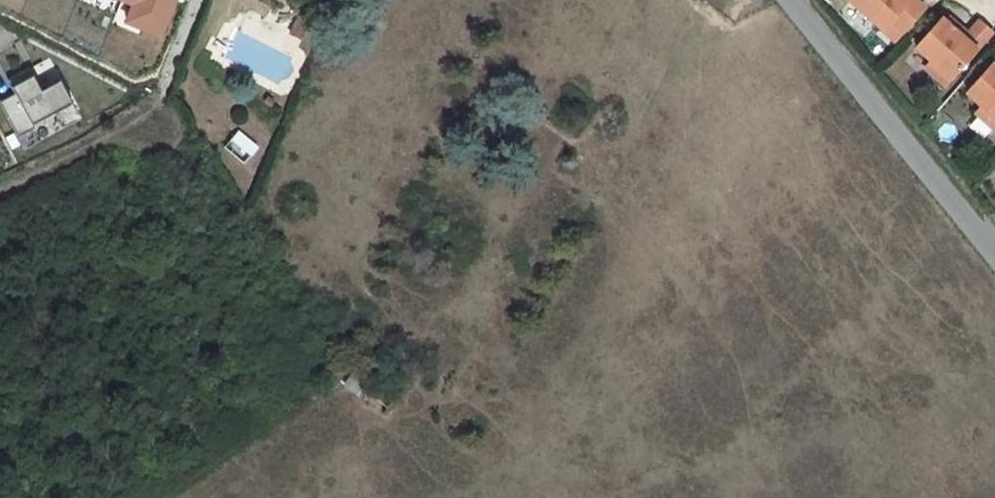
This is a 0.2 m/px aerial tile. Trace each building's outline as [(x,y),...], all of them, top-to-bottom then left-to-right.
[(174,0),(117,0),(133,6),(126,24),(159,37),(174,0)] [(841,2),(888,43),(912,16),(894,1),(891,6),(884,0),(843,0),(841,2)] [(932,24),(908,52),(923,65),(917,72),(937,89),(982,38),(969,26),(958,39),(949,31),(945,36),(932,24)] [(0,102),(19,137),(35,128),(34,125),(86,97),(74,74),(55,84),(43,62),(9,81),(16,94),(0,102)] [(959,97),(974,110),(968,117),(988,133),(994,126),(994,79),(983,69),(959,97)]
